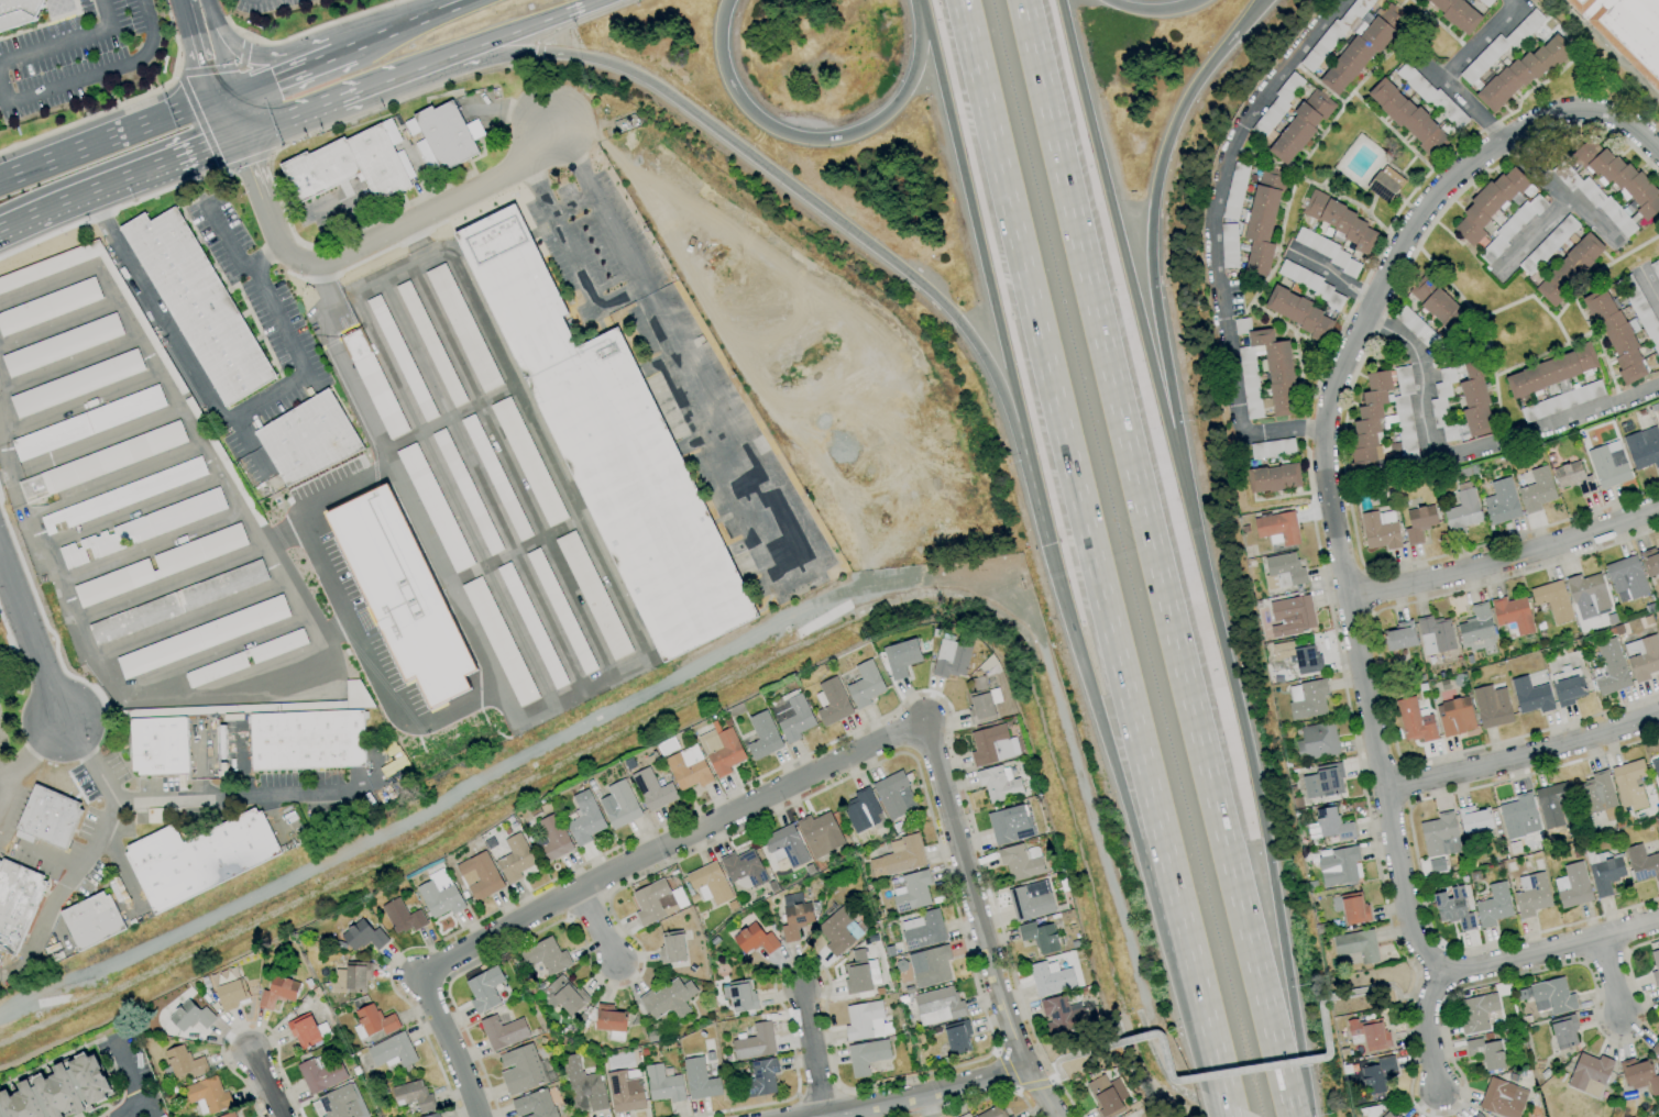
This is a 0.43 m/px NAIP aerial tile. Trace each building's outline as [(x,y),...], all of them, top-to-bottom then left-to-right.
[(35,26),(47,0),(0,0),(0,36),(35,26)] [(1482,17),(1462,0),(1423,0),(1466,36),(1482,17)] [(1580,15),(1564,0),(1658,0),(1658,93),(1585,21),(1585,20),(1581,15),(1580,15)] [(1318,82),(1341,99),(1404,15),(1386,1),(1359,38),(1354,34),(1318,82)] [(1351,30),(1357,35),(1373,19),(1367,13),(1351,30)] [(1475,95),(1495,116),(1568,46),(1555,33),(1530,56),(1524,49),(1475,95)] [(1429,156),(1446,139),(1384,76),(1365,94),(1397,127),(1399,125),(1429,156)] [(1266,150),(1286,166),(1334,104),(1314,88),(1266,150)] [(477,153),(452,100),(432,109),(431,107),(402,121),(409,135),(419,130),(423,139),(414,143),(429,176),(477,153)] [(281,162),(295,200),(362,175),(373,202),(415,186),(399,146),(401,145),(391,120),(281,162)] [(1386,204),(1404,180),(1383,164),(1365,187),(1386,204)] [(1449,225),(1471,247),(1484,234),(1479,229),(1527,181),(1511,164),(1449,225)] [(1244,239),(1250,240),(1244,272),(1267,277),(1273,244),(1269,243),(1283,172),(1258,167),(1244,239)] [(1299,214),(1356,240),(1351,249),(1367,256),(1381,226),(1309,194),(1299,214)] [(270,382),(180,204),(147,221),(144,214),(123,224),(217,409),(270,382)] [(647,666),(750,624),(626,324),(574,346),(561,316),(564,315),(518,204),(466,226),(647,666)] [(1605,249),(1588,232),(1533,289),(1551,306),(1605,249)] [(100,257),(110,285),(117,283),(101,240),(0,275),(0,292),(100,257)] [(1647,265),(1658,286),(1658,258),(1647,265)] [(426,271),(479,394),(499,385),(446,262),(426,271)] [(1615,280),(1658,361),(1658,329),(1628,273),(1615,280)] [(1464,313),(1423,274),(1406,291),(1447,331),(1464,313)] [(93,278),(0,311),(0,336),(101,300),(93,278)] [(410,280),(397,286),(451,408),(463,402),(410,280)] [(1583,297),(1625,384),(1648,373),(1605,286),(1583,297)] [(1261,310),(1325,339),(1335,316),(1272,287),(1261,310)] [(7,376),(122,337),(115,315),(0,354),(7,376)] [(406,432),(360,328),(340,337),(387,441),(406,432)] [(1287,340),(1273,342),(1271,328),(1246,331),(1248,347),(1263,346),(1271,417),(1295,414),(1287,340)] [(1503,375),(1511,398),(1598,369),(1590,346),(1503,375)] [(8,394),(15,416),(144,373),(137,351),(8,394)] [(1468,438),(1494,431),(1480,378),(1487,376),(1482,358),(1461,364),(1466,380),(1457,383),(1464,409),(1460,410),(1468,438)] [(1354,462),(1377,459),(1373,434),(1379,433),(1376,418),(1382,417),(1380,404),(1387,404),(1385,390),(1391,390),(1388,370),(1365,374),(1367,392),(1361,392),(1363,406),(1356,407),(1358,421),(1349,422),(1354,462)] [(9,437),(16,458),(165,409),(158,388),(9,437)] [(284,488),(361,448),(330,389),(253,429),(284,488)] [(545,528),(565,519),(510,396),(490,405),(545,528)] [(187,444),(179,422),(16,480),(24,501),(187,444)] [(1634,470),(1652,464),(1654,468),(1658,467),(1658,439),(1654,426),(1622,438),(1634,470)] [(1585,451),(1599,490),(1631,479),(1617,440),(1585,451)] [(451,574),(470,566),(419,444),(410,447),(413,454),(402,458),(451,574)] [(458,454),(445,460),(487,556),(501,550),(458,454)] [(206,476),(200,458),(39,515),(45,533),(206,476)] [(1551,469),(1558,490),(1576,484),(1580,495),(1594,490),(1589,475),(1583,476),(1578,460),(1551,469)] [(1373,461),(1351,462),(1351,472),(1374,472),(1373,461)] [(1246,468),(1248,492),(1300,488),(1298,464),(1246,468)] [(1524,515),(1540,510),(1539,505),(1557,500),(1546,465),(1528,470),(1532,484),(1516,488),(1524,515)] [(1493,495),(1481,498),(1489,525),(1520,516),(1509,476),(1489,482),(1493,495)] [(327,510),(399,683),(413,677),(426,708),(470,690),(464,675),(471,672),(392,483),(327,510)] [(1458,506),(1443,509),(1447,530),(1481,524),(1473,487),(1455,491),(1458,506)] [(226,513),(219,490),(109,525),(111,530),(75,542),(75,543),(58,548),(64,565),(226,513)] [(1422,543),(1420,529),(1436,527),(1433,505),(1405,509),(1408,528),(1403,529),(1406,546),(1422,543)] [(1399,548),(1394,509),(1360,514),(1364,549),(1385,546),(1385,550),(1399,548)] [(1299,543),(1293,511),(1252,518),(1256,538),(1269,536),(1270,544),(1280,542),(1281,547),(1299,543)] [(72,585),(79,606),(247,547),(239,524),(148,555),(149,558),(72,585)] [(611,661),(631,652),(575,530),(555,539),(611,661)] [(1306,583),(1303,567),(1297,568),(1294,552),(1263,557),(1266,576),(1286,573),(1289,586),(1306,583)] [(1616,604),(1648,594),(1635,554),(1604,564),(1616,604)] [(86,620),(93,642),(269,585),(262,563),(86,620)] [(1565,578),(1578,621),(1610,611),(1599,573),(1579,579),(1578,575),(1565,578)] [(536,698),(482,576),(462,584),(517,707),(536,698)] [(566,683),(518,578),(505,584),(546,675),(551,673),(557,687),(566,683)] [(1528,589),(1534,607),(1546,603),(1553,625),(1573,619),(1561,579),(1528,589)] [(1315,630),(1309,595),(1268,602),(1272,624),(1269,625),(1271,637),(1315,630)] [(1513,622),(1517,636),(1533,632),(1524,597),(1506,602),(1505,596),(1489,600),(1496,626),(1513,622)] [(290,619),(283,597),(114,655),(121,677),(290,619)] [(1470,605),(1473,619),(1456,623),(1461,644),(1493,636),(1486,602),(1470,605)] [(1423,655),(1455,649),(1449,618),(1433,620),(1432,615),(1416,618),(1423,655)] [(1386,652),(1416,645),(1411,620),(1395,623),(1396,629),(1382,632),(1386,652)] [(947,679),(932,675),(942,639),(943,639),(944,633),(955,637),(954,641),(973,646),(965,677),(958,675),(958,677),(948,675),(947,679)] [(1655,633),(1658,647),(1658,669),(1647,673),(1648,678),(1635,683),(1622,643),(1655,633)] [(1630,686),(1600,695),(1594,678),(1604,675),(1594,642),(1614,635),(1630,686)] [(893,682),(883,648),(918,638),(920,644),(918,644),(923,661),(905,666),(909,677),(893,682)] [(1296,674),(1322,671),(1319,654),(1314,654),(1313,646),(1293,648),(1296,674)] [(858,710),(846,686),(861,678),(856,666),(871,659),(887,690),(869,699),(871,704),(858,710)] [(1267,662),(1268,682),(1289,681),(1287,661),(1267,662)] [(1573,704),(1558,708),(1556,699),(1559,699),(1553,681),(1580,673),(1586,695),(1572,699),(1573,704)] [(1553,709),(1538,714),(1537,707),(1518,712),(1508,679),(1526,674),(1529,688),(1546,684),(1553,709)] [(824,728),(816,711),(828,706),(818,684),(836,675),(854,714),(824,728)] [(971,725),(967,710),(970,709),(969,707),(971,706),(969,695),(975,694),(971,679),(985,676),(988,689),(989,688),(990,690),(999,687),(1002,701),(996,703),(997,706),(995,706),(998,718),(971,725)] [(364,766),(362,707),(366,707),(365,679),(344,680),(345,702),(298,703),(299,712),(249,714),(251,770),(364,766)] [(1326,715),(1323,695),(1326,695),(1324,680),(1286,685),(1291,720),(1326,715)] [(1512,720),(1481,728),(1471,689),(1491,684),(1492,690),(1504,687),(1512,720)] [(788,744),(770,708),(772,707),(770,703),(796,689),(799,694),(801,693),(816,725),(799,733),(801,738),(788,744)] [(1438,739),(1421,742),(1420,738),(1411,740),(1410,738),(1404,740),(1394,699),(1414,695),(1418,716),(1432,712),(1438,739)] [(1474,727),(1472,728),(1473,728),(1442,736),(1435,706),(1441,705),(1441,703),(1466,696),(1474,727)] [(755,761),(747,745),(758,739),(748,719),(766,710),(784,746),(755,761)] [(129,719),(131,775),(187,773),(186,717),(129,719)] [(1298,761),(1339,754),(1333,721),(1299,728),(1301,740),(1294,741),(1298,761)] [(975,768),(970,753),(976,751),(970,733),(1006,723),(1014,756),(975,768)] [(718,778),(707,755),(711,753),(704,741),(717,734),(716,734),(732,727),(747,757),(729,766),(732,772),(718,778)] [(681,792),(664,759),(696,743),(714,781),(700,788),(697,783),(681,792)] [(1658,793),(1658,758),(1650,761),(1658,793)] [(1621,811),(1644,806),(1638,778),(1646,777),(1642,760),(1610,767),(1621,811)] [(1314,766),(1315,774),(1301,776),(1304,798),(1343,793),(1339,763),(1314,766)] [(650,812),(633,774),(649,765),(658,783),(663,781),(666,785),(672,782),(680,798),(650,812)] [(991,804),(986,786),(980,787),(976,772),(1002,765),(1007,782),(1021,777),(1025,795),(991,804)] [(1576,785),(1585,814),(1616,805),(1606,769),(1589,774),(1591,780),(1576,785)] [(890,821),(872,784),(902,770),(910,785),(908,786),(918,808),(890,821)] [(614,830),(598,800),(611,795),(607,788),(625,778),(644,815),(614,830)] [(1543,830),(1564,825),(1560,808),(1566,806),(1561,783),(1534,789),(1543,830)] [(32,838),(65,850),(81,804),(32,786),(14,836),(31,842),(32,838)] [(856,834),(842,807),(848,804),(847,801),(856,797),(855,794),(869,786),(881,812),(876,815),(880,822),(856,834)] [(579,847),(567,823),(582,816),(573,797),(589,789),(607,827),(590,836),(592,840),(579,847)] [(1539,832),(1530,792),(1514,795),(1515,801),(1498,805),(1505,839),(1539,832)] [(543,814),(540,807),(552,800),(557,807),(543,814)] [(997,847),(988,815),(1023,805),(1026,818),(1031,816),(1036,834),(997,847)] [(1314,810),(1319,837),(1337,835),(1338,839),(1354,837),(1351,822),(1338,824),(1335,806),(1314,810)] [(1473,811),(1472,806),(1457,809),(1462,835),(1492,829),(1488,808),(1473,811)] [(280,858),(260,808),(180,841),(173,825),(122,846),(149,912),(280,858)] [(815,860),(795,821),(810,815),(812,820),(829,811),(845,842),(831,850),(832,851),(815,860)] [(1419,822),(1428,873),(1444,870),(1441,855),(1460,852),(1452,811),(1436,813),(1437,819),(1419,822)] [(545,864),(537,848),(549,842),(539,821),(557,812),(574,850),(545,864)] [(792,869),(782,848),(770,853),(762,838),(792,823),(810,860),(792,869)] [(508,885),(504,877),(505,877),(496,861),(512,852),(505,840),(520,832),(537,863),(519,873),(523,877),(508,885)] [(874,878),(869,860),(881,856),(892,853),(889,842),(901,839),(901,837),(918,832),(926,864),(887,875),(874,878)] [(1011,883),(1007,863),(1001,865),(998,850),(1023,843),(1025,850),(1028,850),(1031,860),(1042,856),(1046,874),(1011,883)] [(1634,883),(1654,877),(1655,881),(1658,880),(1658,852),(1644,857),(1640,843),(1624,849),(1634,883)] [(1322,887),(1361,880),(1355,845),(1316,852),(1322,887)] [(747,889),(739,886),(736,881),(732,883),(719,859),(734,852),(736,858),(752,849),(768,881),(752,888),(752,886),(747,889)] [(476,903),(468,887),(480,881),(474,872),(462,878),(455,865),(470,858),(471,859),(486,851),(505,887),(476,903)] [(1611,895),(1608,883),(1625,879),(1620,856),(1587,864),(1595,899),(1611,895)] [(45,875),(0,859),(0,949),(18,955),(45,875)] [(715,907),(705,885),(693,891),(685,875),(716,861),(734,898),(715,907)] [(1562,866),(1564,876),(1552,879),(1560,909),(1592,901),(1582,861),(1562,866)] [(897,914),(892,896),(905,893),(901,876),(927,869),(932,884),(926,885),(931,905),(897,914)] [(1551,906),(1543,871),(1517,877),(1520,892),(1512,894),(1518,919),(1534,916),(1533,910),(1551,906)] [(641,927),(635,914),(640,910),(631,894),(663,877),(677,905),(664,911),(667,915),(641,927)] [(433,919),(417,887),(431,880),(439,892),(453,884),(466,908),(453,915),(450,910),(433,919)] [(1017,922),(1008,891),(1047,880),(1056,911),(1017,922)] [(1478,928),(1494,926),(1493,919),(1510,917),(1505,882),(1487,884),(1489,899),(1474,901),(1478,928)] [(1474,929),(1472,911),(1466,913),(1462,885),(1447,888),(1447,892),(1432,894),(1438,924),(1457,921),(1459,932),(1474,929)] [(124,931),(106,891),(58,911),(76,951),(124,931)] [(1370,920),(1367,903),(1362,905),(1359,891),(1330,898),(1333,912),(1341,910),(1344,926),(1370,920)] [(396,933),(382,907),(399,897),(409,915),(420,909),(428,925),(415,931),(413,928),(404,932),(403,930),(396,933)] [(784,943),(781,927),(787,925),(787,920),(782,921),(781,915),(784,915),(783,908),(809,903),(813,921),(805,924),(806,927),(798,928),(800,939),(784,943)] [(835,958),(825,947),(829,943),(817,928),(844,905),(856,918),(845,927),(856,940),(835,958)] [(907,951),(901,931),(903,930),(901,922),(922,917),(921,913),(938,908),(947,940),(907,951)] [(377,951),(370,941),(363,948),(361,945),(354,951),(341,936),(362,917),(374,931),(378,927),(389,940),(377,951)] [(768,955),(760,945),(754,950),(752,948),(745,954),(733,938),(755,921),(765,934),(769,931),(780,945),(768,955)] [(1041,955),(1039,947),(1035,948),(1033,939),(1021,942),(1018,927),(1034,921),(1036,928),(1053,924),(1061,950),(1041,955)] [(662,964),(659,949),(661,948),(661,947),(663,945),(661,933),(682,930),(686,961),(662,964)] [(1332,935),(1334,956),(1358,953),(1360,965),(1377,963),(1373,930),(1332,935)] [(548,976),(541,962),(528,969),(519,952),(525,950),(524,949),(551,936),(560,953),(565,950),(573,964),(568,967),(548,976)] [(918,988),(908,955),(948,944),(952,960),(946,961),(952,980),(918,988)] [(1658,985),(1658,948),(1649,951),(1654,971),(1649,972),(1653,987),(1658,985)] [(847,995),(845,980),(847,978),(844,964),(854,962),(852,951),(864,949),(866,960),(876,959),(880,983),(871,984),(872,991),(874,997),(859,999),(858,993),(847,995)] [(1037,997),(1029,965),(1046,961),(1050,973),(1072,967),(1077,987),(1037,997)] [(366,994),(331,993),(331,983),(334,983),(336,970),(345,970),(347,962),(372,963),(372,980),(370,980),(370,982),(367,982),(366,994)] [(477,1016),(470,1002),(475,999),(465,983),(497,965),(505,980),(492,987),(501,1003),(477,1016)] [(571,1017),(568,1014),(568,1013),(559,1004),(552,1009),(538,993),(545,987),(546,988),(561,974),(574,989),(576,987),(578,988),(580,987),(591,999),(571,1017)] [(273,1010),(257,1006),(262,991),(268,992),(273,975),(300,984),(295,1003),(285,999),(285,1003),(276,999),(273,1010)] [(677,1021),(668,1010),(655,1020),(638,998),(650,989),(653,994),(678,977),(683,985),(690,981),(697,992),(684,1002),(691,1011),(677,1021)] [(1534,1011),(1549,1009),(1550,1015),(1576,1009),(1573,994),(1567,995),(1563,977),(1528,984),(1534,1011)] [(223,1013),(215,987),(226,984),(226,985),(243,978),(251,998),(249,998),(250,1003),(239,1006),(239,1005),(237,1005),(238,1008),(223,1013)] [(734,1013),(728,983),(747,978),(750,992),(754,992),(754,994),(756,994),(758,1008),(734,1013)] [(922,1026),(913,996),(953,985),(954,993),(956,992),(959,1002),(964,1000),(968,1016),(952,1020),(952,1018),(922,1026)] [(900,1005),(898,996),(912,993),(913,995),(911,995),(913,1002),(900,1005)] [(1461,1034),(1488,1030),(1486,1013),(1498,1011),(1496,994),(1461,999),(1464,1019),(1459,1020),(1461,1034)] [(1050,1035),(1046,1024),(1051,1021),(1050,1015),(1044,1016),(1041,1000),(1066,995),(1070,1010),(1085,1007),(1089,1026),(1050,1035)] [(183,1032),(168,1018),(188,998),(200,1010),(205,1007),(217,1019),(206,1030),(197,1022),(191,1028),(189,1026),(183,1032)] [(848,1041),(845,1026),(850,1026),(846,1006),(881,1000),(885,1017),(881,1017),(882,1024),(891,1022),(893,1033),(848,1041)] [(624,1041),(609,1040),(611,1030),(601,1029),(601,1030),(595,1029),(597,1003),(613,1005),(613,1008),(615,1008),(615,1010),(627,1011),(624,1041)] [(366,1037),(354,1013),(373,1004),(376,1011),(378,1010),(383,1019),(394,1014),(400,1027),(385,1035),(382,1029),(366,1037)] [(301,1050),(295,1037),(294,1038),(286,1024),(309,1013),(322,1040),(301,1050)] [(493,1052),(480,1021),(496,1015),(502,1027),(523,1017),(530,1036),(493,1052)] [(1556,1050),(1579,1044),(1571,1015),(1549,1021),(1556,1050)] [(951,1057),(949,1051),(951,1051),(945,1031),(943,1026),(968,1019),(973,1035),(966,1036),(969,1047),(970,1047),(971,1051),(951,1057)] [(1390,1047),(1388,1030),(1382,1031),(1381,1022),(1358,1025),(1357,1019),(1346,1020),(1347,1036),(1362,1034),(1364,1050),(1390,1047)] [(735,1060),(732,1041),(738,1040),(737,1035),(745,1033),(746,1038),(755,1037),(752,1024),(770,1020),(776,1053),(735,1060)] [(649,1042),(647,1032),(659,1030),(661,1039),(649,1042)] [(403,1069),(399,1061),(387,1068),(385,1062),(375,1066),(366,1049),(404,1031),(418,1061),(403,1069)] [(1463,1041),(1467,1058),(1480,1054),(1484,1072),(1504,1068),(1498,1040),(1482,1044),(1480,1037),(1463,1041)] [(853,1079),(847,1047),(889,1039),(892,1059),(868,1063),(870,1075),(853,1079)] [(509,1096),(501,1073),(515,1068),(514,1064),(504,1069),(499,1055),(531,1043),(547,1082),(509,1096)] [(194,1077),(191,1071),(175,1077),(164,1051),(183,1044),(187,1053),(189,1052),(193,1061),(204,1057),(209,1071),(194,1077)] [(92,1050),(47,1070),(47,1071),(16,1084),(19,1091),(9,1096),(7,1090),(0,1093),(0,1116),(62,1116),(61,1115),(73,1109),(74,1112),(113,1095),(92,1050)] [(1565,1086),(1598,1098),(1612,1060),(1599,1055),(1597,1059),(1578,1052),(1565,1086)] [(574,1113),(568,1079),(564,1079),(561,1057),(579,1054),(581,1072),(583,1072),(584,1075),(602,1072),(607,1108),(591,1112),(589,1096),(585,1097),(587,1110),(574,1113)] [(1362,1067),(1363,1094),(1385,1093),(1384,1075),(1395,1075),(1393,1056),(1375,1058),(1376,1066),(1362,1067)] [(690,1099),(683,1060),(703,1057),(707,1080),(721,1077),(723,1094),(690,1099)] [(310,1095),(297,1065),(312,1058),(318,1070),(340,1059),(349,1079),(310,1095)] [(740,1098),(738,1081),(752,1080),(749,1062),(777,1058),(779,1073),(773,1074),(777,1093),(740,1098)] [(1652,1075),(1648,1059),(1634,1063),(1633,1058),(1619,1061),(1626,1091),(1648,1085),(1651,1096),(1658,1095),(1658,1073),(1652,1075)] [(670,1103),(670,1097),(650,1101),(645,1066),(662,1063),(664,1077),(681,1074),(685,1101),(670,1103)] [(614,1114),(606,1073),(626,1070),(628,1079),(640,1076),(646,1108),(614,1114)] [(1124,1110),(1113,1116),(1099,1116),(1095,1109),(1097,1107),(1096,1105),(1098,1104),(1086,1084),(1091,1081),(1089,1077),(1095,1074),(1097,1077),(1103,1074),(1109,1083),(1118,1077),(1129,1097),(1120,1102),(1124,1110)] [(209,1115),(208,1112),(201,1115),(197,1102),(189,1104),(184,1087),(217,1075),(223,1093),(228,1092),(233,1106),(209,1115)] [(1527,1089),(1487,1077),(1478,1109),(1505,1116),(1518,1116),(1527,1089)] [(420,1114),(417,1102),(397,1107),(392,1087),(421,1080),(422,1086),(426,1086),(428,1095),(432,1094),(437,1109),(420,1114)] [(369,1116),(366,1116),(322,1116),(326,1115),(318,1098),(350,1083),(351,1084),(352,1083),(369,1116)] [(531,1112),(517,1116),(512,1101),(546,1087),(552,1106),(554,1105),(559,1116),(525,1116),(532,1114),(531,1112)] [(1003,1110),(1007,1116),(975,1116),(998,1105),(1001,1110),(1003,1110)] [(1381,1116),(1397,1116),(1388,1109),(1381,1116)]
